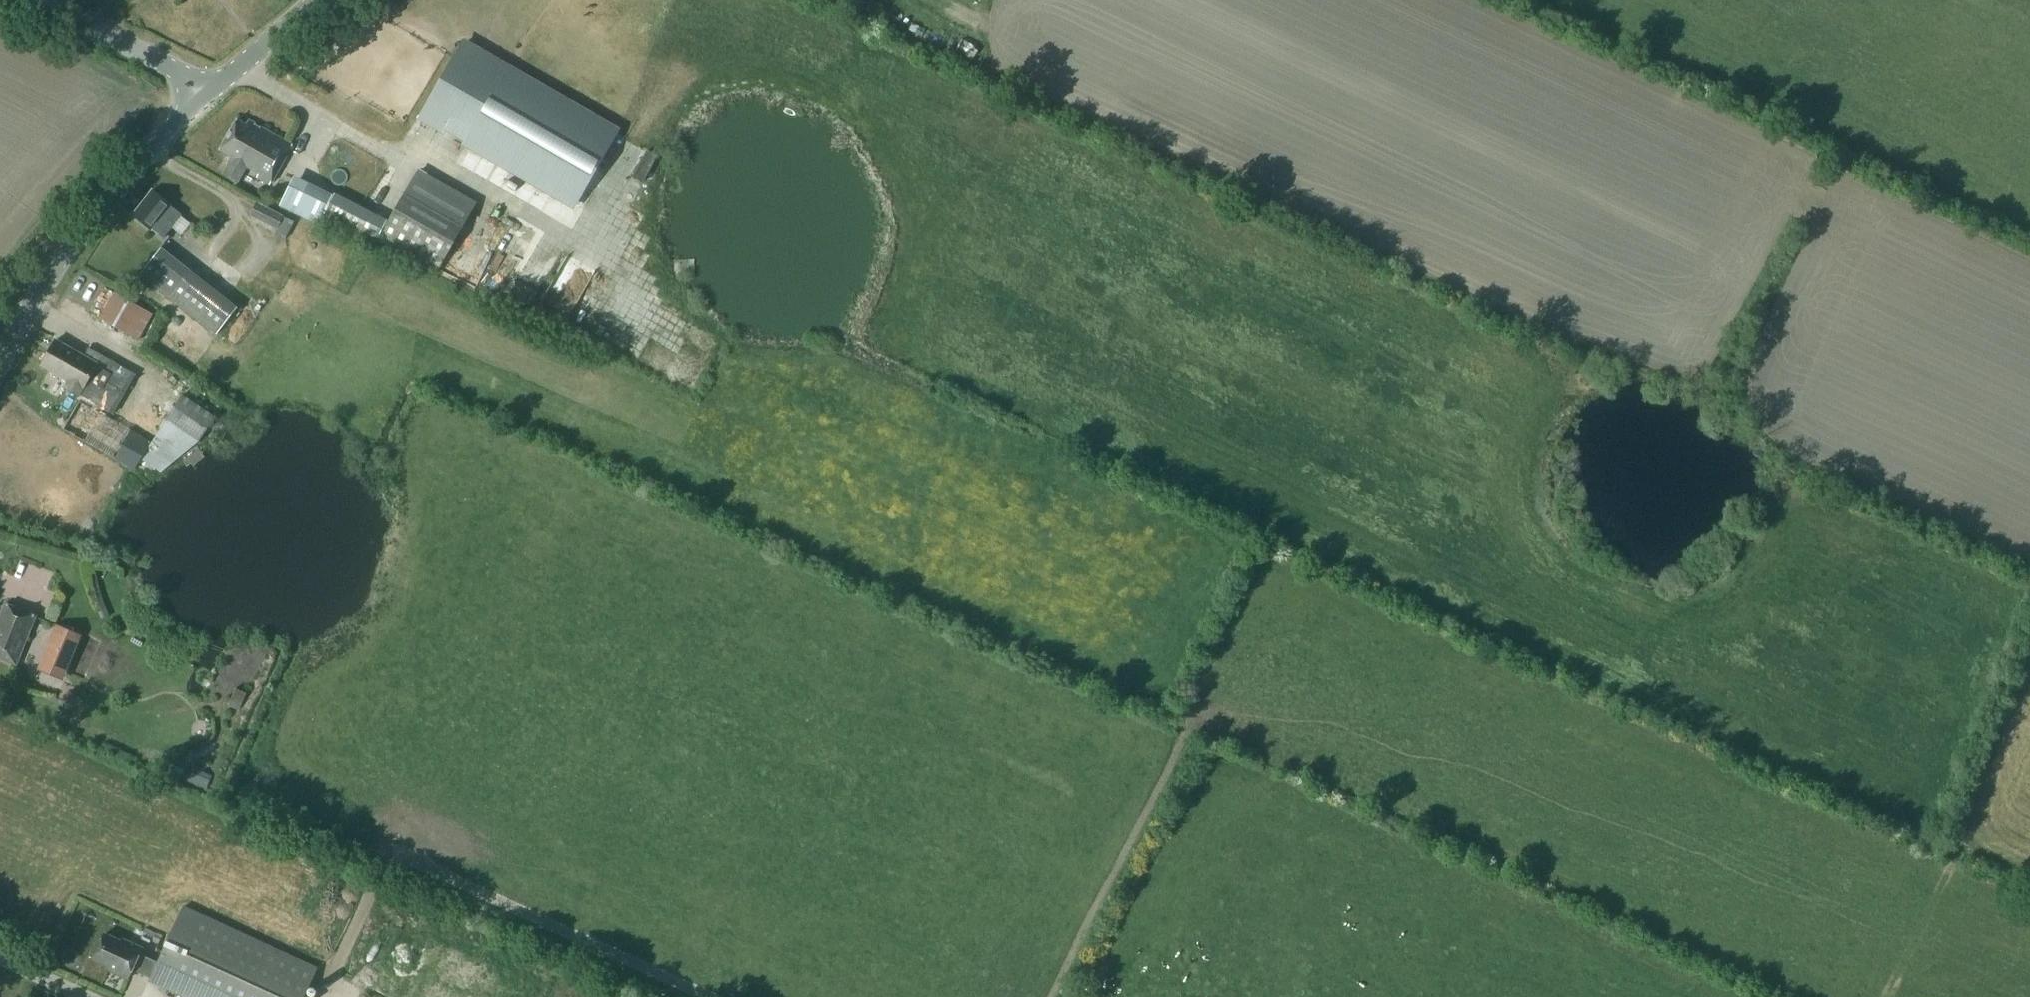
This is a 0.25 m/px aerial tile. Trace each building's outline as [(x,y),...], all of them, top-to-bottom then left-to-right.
[(445,129),(452,116),(472,127),(465,140),(574,203),(616,131),(464,43),(422,116),(445,129)] [(258,176),(270,183),(292,145),(249,120),(246,124),(237,119),(220,149),(233,156),(223,173),(238,181),(248,165),(260,172),(258,176)] [(420,170),(407,193),(389,223),(386,221),(382,229),(378,237),(436,270),(462,224),(475,202),(420,170)] [(171,205),(171,204),(153,189),(133,214),(152,229),(152,228),(164,237),(182,214),(171,205)] [(382,229),(386,221),(334,194),(322,220),(374,246),(378,237),(382,229)] [(284,216),(256,201),(249,215),(277,230),(284,216)] [(141,273),(217,333),(238,307),(161,247),(141,273)] [(139,339),(153,313),(115,292),(101,318),(139,339)] [(114,413),(136,374),(89,347),(84,355),(56,339),(41,365),(68,380),(64,387),(79,396),(81,393),(95,402),(95,401),(114,413)] [(202,436),(216,416),(183,394),(170,413),(202,436)] [(134,469),(150,441),(80,401),(64,428),(134,469)] [(16,664),(36,615),(5,603),(0,616),(0,657),(16,664)] [(67,666),(81,633),(59,624),(54,635),(60,637),(51,660),(67,666)] [(130,941),(129,943),(105,932),(93,959),(109,967),(108,969),(128,978),(132,969),(151,977),(150,979),(189,996),(304,996),(318,967),(184,905),(158,961),(140,953),(143,947),(130,941)]
